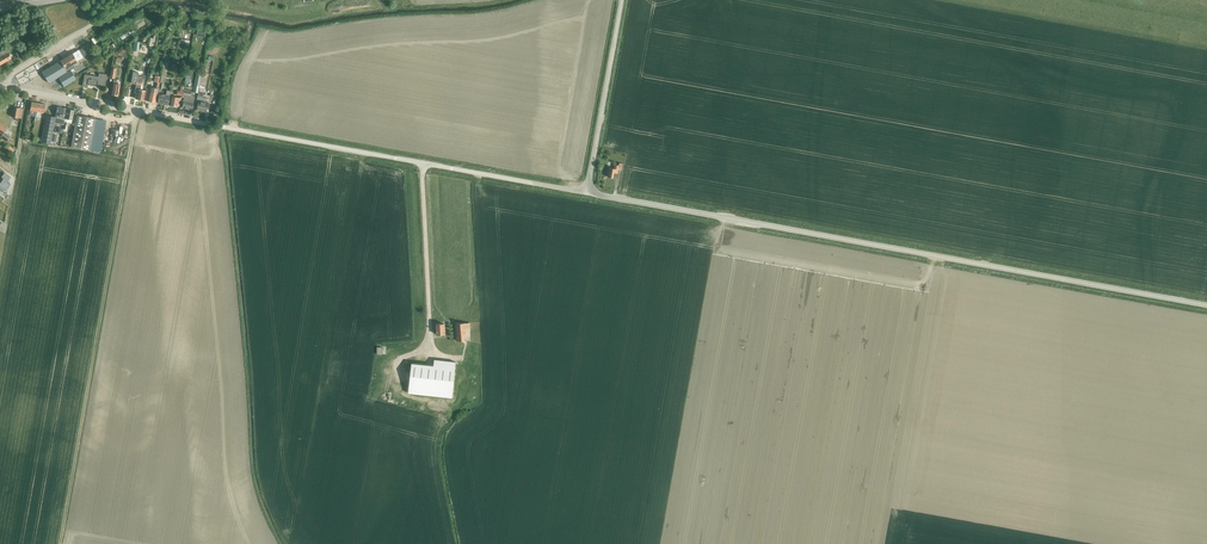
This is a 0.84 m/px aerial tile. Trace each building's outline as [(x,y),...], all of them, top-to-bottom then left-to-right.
[(4,63),(11,58),(5,48),(2,50),(0,47),(0,57),(4,63)] [(60,61),(42,72),(48,83),(58,77),(63,86),(76,79),(71,71),(75,69),(72,64),(77,61),(83,57),(78,50),(72,53),(60,61)] [(133,71),(130,83),(136,84),(135,89),(137,90),(136,99),(143,100),(145,91),(140,90),(141,86),(142,82),(143,77),(138,76),(138,72),(133,71)] [(104,86),(106,75),(99,73),(98,77),(84,74),(82,86),(87,87),(87,84),(97,86),(97,85),(104,86)] [(113,79),(110,94),(118,95),(120,84),(116,84),(116,80),(113,79)] [(146,87),(144,100),(147,101),(155,102),(156,93),(158,93),(159,88),(158,88),(159,82),(157,82),(156,87),(154,87),(150,86),(150,88),(146,87)] [(192,109),(194,97),(191,96),(192,91),(183,89),(181,98),(183,98),(181,107),(192,109)] [(167,105),(170,91),(166,90),(165,94),(159,93),(157,103),(167,105)] [(179,105),(181,97),(180,96),(179,98),(171,96),(170,103),(169,103),(169,104),(169,105),(176,106),(177,105),(179,105)] [(207,102),(198,100),(196,110),(205,112),(207,102)] [(31,102),(29,111),(28,115),(36,117),(38,103),(31,102)] [(45,104),(38,103),(36,117),(39,117),(40,112),(43,113),(45,104)] [(55,117),(54,123),(64,125),(66,108),(57,107),(55,117)] [(73,110),(66,108),(64,125),(62,131),(66,131),(68,123),(71,124),(73,110)] [(54,123),(55,117),(46,115),(41,142),(50,143),(54,123)] [(90,150),(95,118),(76,115),(71,147),(90,150)] [(8,135),(3,132),(6,128),(0,124),(0,133),(1,134),(0,136),(6,141),(9,136),(8,135)] [(621,170),(622,163),(619,163),(619,165),(615,164),(614,168),(609,167),(607,177),(615,178),(616,173),(617,173),(618,169),(621,170)] [(0,176),(0,187),(0,188),(4,190),(9,183),(6,180),(0,176)] [(466,330),(470,330),(470,323),(455,323),(457,341),(464,340),(464,336),(466,336),(466,330)] [(441,337),(445,337),(444,324),(436,324),(437,334),(440,334),(441,337)] [(333,361),(332,375),(345,376),(347,351),(339,351),(338,362),(333,361)] [(409,385),(409,393),(452,398),(455,368),(412,364),(409,385)]
